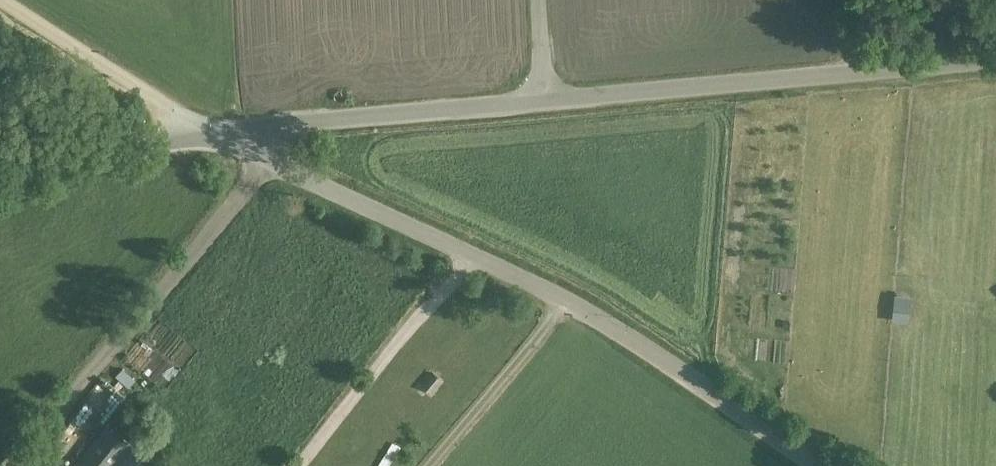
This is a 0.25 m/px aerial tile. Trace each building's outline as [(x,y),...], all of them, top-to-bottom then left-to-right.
[(895,297),(894,310),(908,312),(910,298),(895,297)] [(444,381),(443,380),(431,371),(420,385),(432,395),(444,381)] [(129,440),(106,423),(73,465),(162,465),(129,440)]
